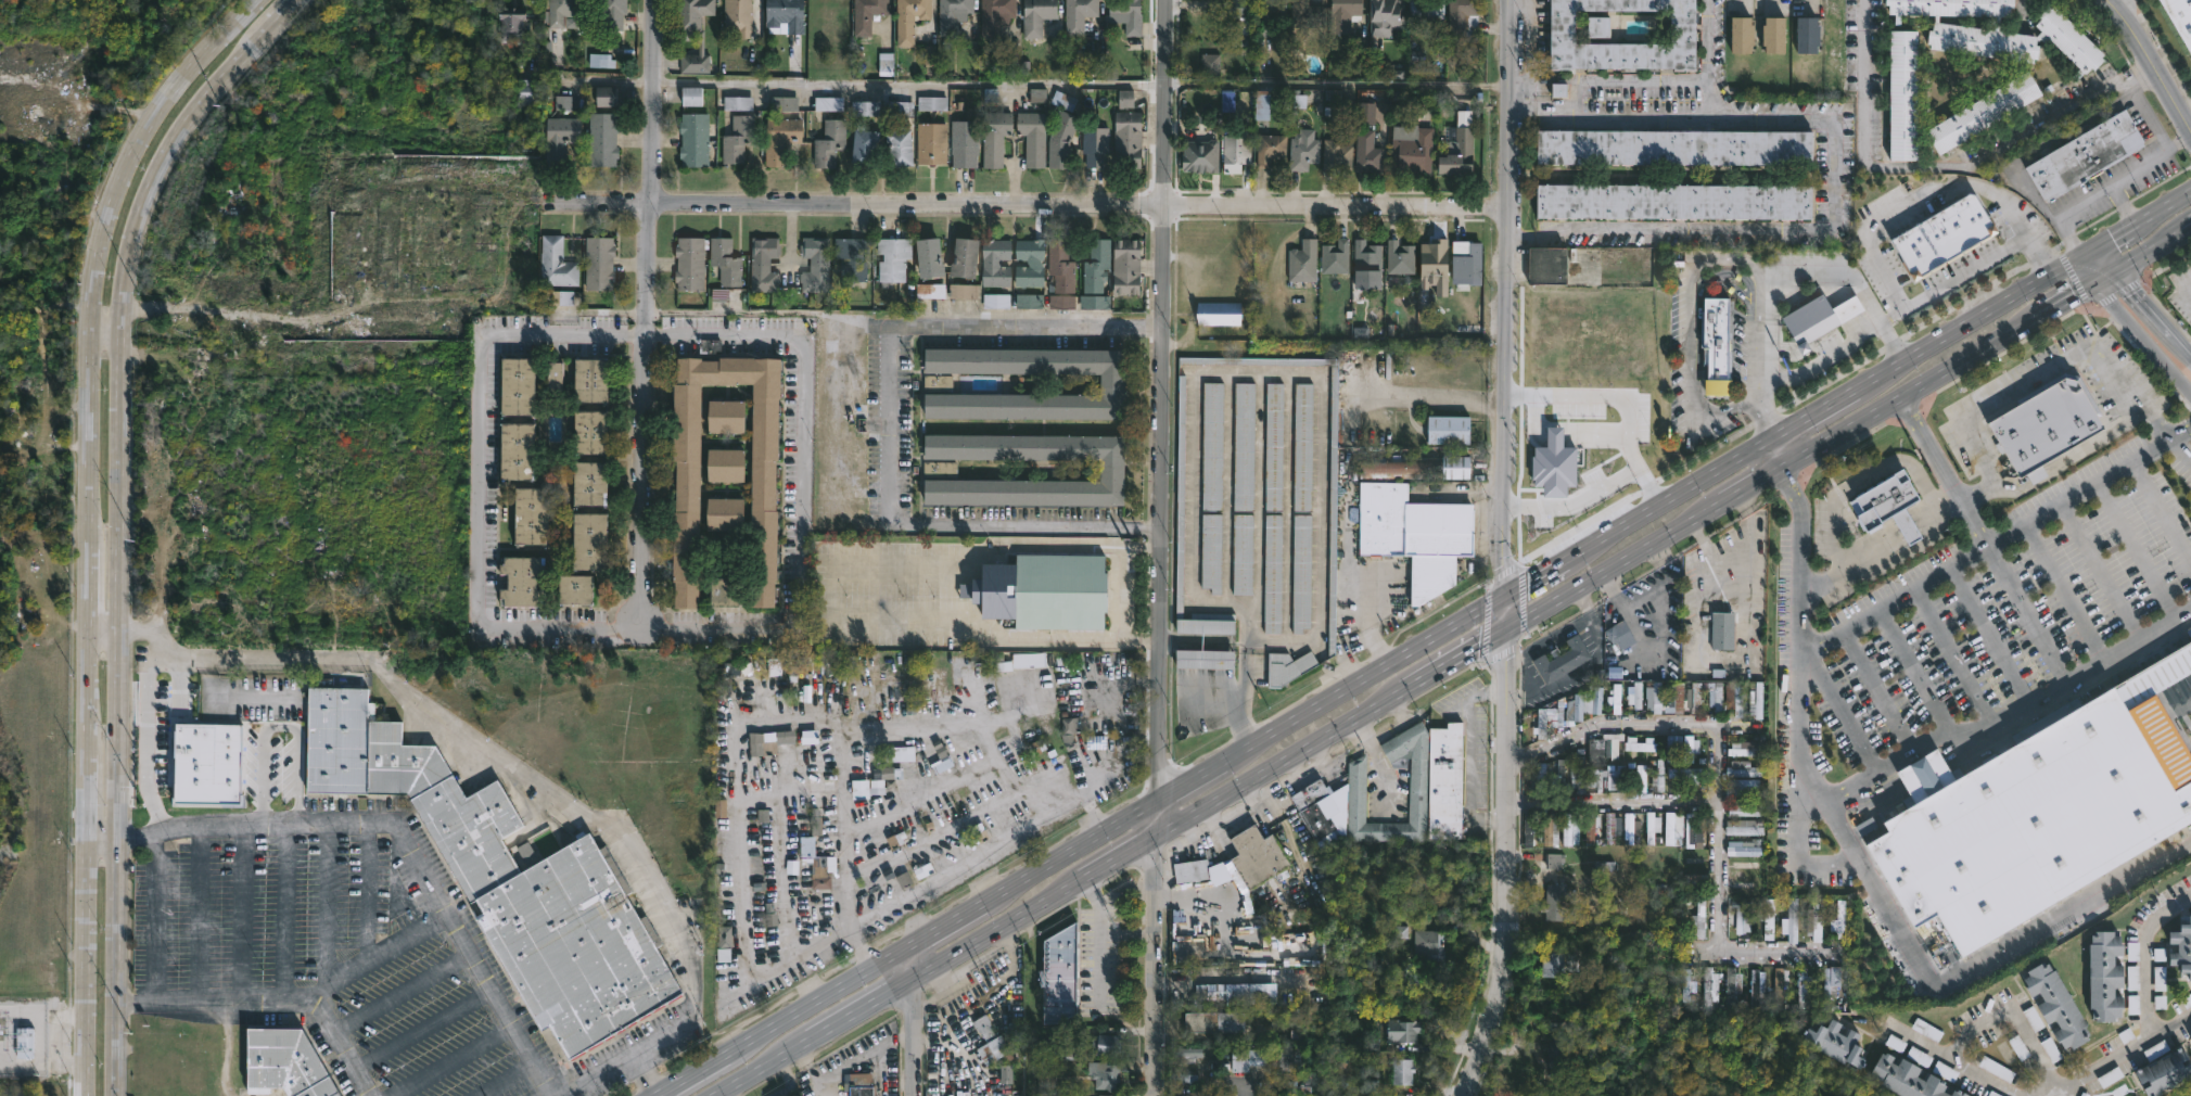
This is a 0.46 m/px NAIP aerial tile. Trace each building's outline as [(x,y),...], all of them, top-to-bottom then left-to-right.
[(548,26),(549,0),(577,0),(577,15),(563,15),(563,26),(548,26)] [(600,12),(600,0),(626,0),(626,13),(623,13),(623,28),(622,29),(603,29),(603,28),(597,28),(597,12),(600,12)] [(678,33),(679,0),(716,0),(715,14),(702,14),(701,29),(705,29),(704,53),(711,54),(710,73),(680,72),(681,53),(700,54),(700,35),(697,35),(697,40),(683,39),(683,33),(678,33)] [(723,28),(723,0),(749,0),(749,2),(751,2),(751,28),(723,28)] [(852,37),(853,0),(887,0),(887,14),(871,13),(871,22),(869,22),(869,37),(852,37)] [(895,46),(894,0),(929,0),(929,18),(917,18),(917,14),(912,14),(913,46),(895,46)] [(938,35),(937,0),(972,0),(972,13),(955,13),(956,35),(938,35)] [(979,37),(979,0),(1014,0),(1014,17),(1007,17),(1007,23),(999,23),(999,36),(994,36),(994,42),(988,42),(988,37),(979,37)] [(1021,37),(1022,0),(1055,0),(1055,17),(1041,17),(1040,37),(1024,37),(1021,37)] [(1063,36),(1063,0),(1097,0),(1097,15),(1082,15),(1082,36),(1077,36),(1077,40),(1069,40),(1069,36),(1063,36)] [(1107,15),(1107,0),(1140,0),(1139,35),(1124,35),(1124,16),(1107,15)] [(1223,16),(1224,0),(1249,0),(1248,31),(1252,33),(1251,46),(1231,46),(1231,33),(1237,33),(1238,16),(1223,16)] [(1259,36),(1260,0),(1287,0),(1287,15),(1276,15),(1276,36),(1259,36)] [(1292,26),(1292,0),(1309,0),(1309,5),(1326,5),(1327,26),(1292,26)] [(1329,33),(1330,0),(1363,0),(1362,14),(1349,14),(1349,34),(1329,33)] [(1367,21),(1367,0),(1402,0),(1402,28),(1396,28),(1396,37),(1370,37),(1370,21),(1367,21)] [(1407,25),(1408,0),(1443,0),(1442,21),(1421,20),(1421,26),(1407,25)] [(1448,35),(1448,0),(1477,0),(1476,35),(1466,35),(1466,46),(1455,46),(1455,35),(1448,35)] [(1549,69),(1549,0),(1694,0),(1694,9),(1693,69),(1672,69),(1672,67),(1569,66),(1569,69),(1549,69)] [(1884,3),(1884,0),(2013,0),(2013,5),(2009,4),(2009,13),(2000,13),(1997,28),(2036,34),(2040,29),(2034,23),(2040,16),(2037,14),(2047,4),(2050,7),(2052,3),(2104,52),(2100,55),(2103,59),(2093,68),(2090,66),(2085,72),(2082,71),(2075,79),(2071,75),(2079,66),(2052,40),(2048,46),(2038,37),(2036,38),(2035,42),(2038,43),(2036,59),(2033,59),(2031,62),(1928,48),(1929,42),(1925,42),(1927,28),(1932,28),(1934,13),(1899,12),(1899,24),(1894,24),(1894,12),(1887,12),(1887,3),(1884,3)] [(2190,47),(2163,0),(2190,0),(2190,47)] [(525,7),(525,20),(522,18),(521,28),(524,28),(524,39),(500,38),(501,18),(498,18),(498,7),(525,7)] [(1608,37),(1582,37),(1582,15),(1608,15),(1608,37)] [(1749,15),(1750,23),(1753,23),(1753,43),(1750,43),(1750,51),(1730,51),(1730,15),(1749,15)] [(1784,15),(1784,52),(1763,51),(1763,44),(1761,43),(1761,24),(1765,24),(1765,15),(1784,15)] [(1816,17),(1816,24),(1819,24),(1819,42),(1816,42),(1816,51),(1797,51),(1796,15),(1816,15),(1816,17)] [(1916,160),(1889,160),(1889,29),(1916,29),(1916,160)] [(1219,75),(1200,75),(1200,53),(1219,53),(1219,75)] [(1938,153),(1924,129),(2027,71),(2041,94),(1938,153)] [(535,82),(535,100),(532,100),(532,104),(520,104),(520,100),(512,100),(512,81),(535,82)] [(616,87),(615,106),(596,106),(596,87),(616,87)] [(683,107),(704,107),(704,89),(683,89),(683,107)] [(1268,119),(1253,118),(1253,89),(1268,90),(1268,119)] [(2144,143),(2046,202),(2025,167),(2124,109),(2144,143)] [(1068,167),(1047,167),(1047,138),(1058,110),(1078,117),(1068,142),(1068,167)] [(1470,111),(1470,126),(1472,126),(1472,175),(1437,174),(1437,155),(1444,155),(1444,126),(1455,126),(1455,110),(1470,111)] [(1001,166),(981,166),(982,112),(1010,112),(1010,135),(1002,135),(1001,166)] [(1043,112),(1044,167),(1024,167),(1023,135),(1016,135),(1015,112),(1043,112)] [(1138,167),(1112,167),(1113,112),(1139,112),(1138,167)] [(616,145),(619,145),(616,166),(589,166),(589,113),(617,113),(616,145)] [(709,132),(709,165),(681,165),(681,157),(679,157),(679,145),(681,145),(681,132),(679,132),(679,120),(681,120),(681,113),(709,113),(709,132)] [(722,164),(721,135),(730,135),(730,115),(752,114),(752,143),(742,143),(743,163),(722,164)] [(565,162),(544,162),(545,117),(581,117),(581,142),(565,142),(565,162)] [(800,118),(799,141),(786,140),(785,166),(764,166),(765,117),(800,118)] [(812,167),(812,139),(823,139),(823,119),(843,119),(843,149),(833,149),(833,167),(812,167)] [(980,120),(979,154),(977,154),(977,167),(953,167),(953,154),(950,154),(951,119),(980,120)] [(929,163),(918,163),(919,123),(945,123),(944,163),(929,163)] [(868,126),(867,130),(882,131),(879,166),(854,163),(857,129),(859,129),(861,125),(868,126)] [(912,125),(912,129),(914,129),(917,165),(892,167),(889,131),(904,130),(904,125),(912,125)] [(1434,128),(1429,175),(1389,171),(1392,125),(1434,128)] [(1096,167),(1086,167),(1086,153),(1083,153),(1083,127),(1109,127),(1109,153),(1107,153),(1106,167),(1096,167)] [(1313,129),(1313,139),(1319,139),(1317,163),(1308,162),(1307,170),(1288,170),(1289,137),(1298,137),(1299,128),(1313,129)] [(1380,168),(1380,170),(1354,169),(1356,128),(1373,129),(1372,146),(1383,148),(1380,168)] [(1683,164),(1536,163),(1536,129),(1811,130),(1811,164),(1683,164)] [(1240,131),(1240,136),(1250,137),(1249,153),(1253,153),(1253,157),(1239,160),(1239,173),(1227,173),(1227,168),(1221,168),(1222,135),(1227,135),(1227,130),(1240,131)] [(1285,135),(1285,157),(1270,157),(1270,166),(1256,166),(1257,133),(1285,135)] [(1216,141),(1216,170),(1194,171),(1182,170),(1182,168),(1180,168),(1180,154),(1182,154),(1182,141),(1208,141),(1208,139),(1213,139),(1216,141)] [(1351,145),(1350,169),(1338,168),(1338,171),(1321,170),(1322,139),(1341,139),(1340,145),(1351,145)] [(1558,217),(1534,217),(1536,183),(1810,184),(1810,218),(1558,217)] [(563,234),(562,262),(578,262),(578,285),(540,284),(543,234),(563,234)] [(612,237),(612,245),(614,245),(614,257),(612,257),(612,270),(614,270),(614,282),(612,282),(612,290),(585,290),(586,237),(612,237)] [(703,237),(703,290),(676,290),(676,281),(674,281),(674,270),(676,270),(676,256),(674,256),(674,244),(676,244),(676,237),(703,237)] [(741,256),(741,285),(719,285),(719,266),(710,265),(710,237),(731,238),(731,256),(741,256)] [(776,256),(768,256),(767,271),(778,271),(778,283),(776,283),(776,292),(748,291),(750,237),(777,238),(776,256)] [(827,238),(826,291),(802,290),(802,282),(800,282),(800,272),(802,272),(802,270),(808,271),(808,257),(803,257),(803,253),(800,253),(800,237),(827,238)] [(942,253),(943,262),(945,262),(946,276),(944,276),(944,278),(927,280),(927,277),(920,278),(917,240),(943,237),(945,253),(942,253)] [(869,239),(868,264),(866,264),(866,281),(840,281),(840,258),(833,257),(835,238),(869,239)] [(912,238),(912,258),(906,258),(906,282),(880,282),(880,260),(883,260),(883,253),(878,253),(878,238),(912,238)] [(982,240),(979,278),(953,276),(954,263),(957,263),(959,238),(982,240)] [(1043,238),(1043,286),(1015,286),(1015,266),(1029,266),(1026,259),(1016,259),(1016,239),(1043,238)] [(1137,275),(1137,295),(1111,294),(1113,238),(1138,239),(1137,275)] [(1315,238),(1315,281),(1287,281),(1287,248),(1295,247),(1300,250),(1300,238),(1315,238)] [(1348,238),(1348,272),(1321,272),(1321,244),(1334,244),(1334,246),(1337,246),(1336,238),(1348,238)] [(1067,239),(1067,260),(1073,260),(1073,292),(1048,292),(1048,284),(1053,284),(1053,273),(1047,273),(1047,239),(1067,239)] [(1101,268),(1101,271),(1106,271),(1105,280),(1101,280),(1101,293),(1082,293),(1083,262),(1088,262),(1088,239),(1109,239),(1108,268),(1101,268)] [(1364,239),(1364,246),(1367,246),(1367,244),(1380,244),(1379,272),(1353,272),(1353,239),(1364,239)] [(1397,239),(1398,247),(1400,247),(1400,244),(1413,244),(1413,272),(1387,272),(1387,239),(1397,239)] [(1002,259),(1002,266),(1010,266),(1010,285),(984,285),(984,240),(1011,240),(1011,259),(1002,259)] [(1561,283),(1527,283),(1527,247),(1564,247),(1564,283),(1561,283)] [(945,297),(917,297),(917,283),(946,283),(945,297)] [(980,299),(980,286),(951,286),(951,299),(980,299)] [(1650,295),(1542,294),(1541,338),(1519,338),(1519,545),(1542,545),(1542,521),(1560,521),(1560,502),(1570,502),(1570,492),(1563,492),(1563,472),(1583,472),(1583,484),(1633,485),(1634,393),(1628,393),(1628,384),(1649,384),(1650,295)] [(1108,309),(1079,308),(1079,295),(1108,295),(1108,309)] [(1857,297),(1832,310),(1825,295),(1783,318),(1799,348),(1865,313),(1857,297)] [(1709,302),(1735,301),(1736,400),(1710,400),(1709,302)] [(1197,324),(1196,324),(1196,303),(1239,303),(1239,326),(1197,324)] [(1118,349),(1118,419),(921,418),(922,393),(1098,394),(1098,373),(922,372),(922,348),(1118,349)] [(535,358),(534,413),(501,412),(502,357),(535,358)] [(782,358),(782,373),(779,373),(778,383),(782,383),(782,396),(777,396),(777,422),(781,422),(780,441),(777,441),(777,449),(780,449),(780,460),(776,459),(776,467),(778,467),(778,482),(775,482),(775,489),(778,489),(778,505),(775,505),(775,510),(779,512),(779,538),(776,538),(775,552),(778,552),(778,562),(775,562),(775,570),(778,570),(778,579),(775,579),(775,582),(773,582),(773,587),(777,587),(777,598),(773,598),(773,608),(748,607),(751,383),(700,382),(697,608),(672,608),(673,582),(670,582),(671,511),(674,511),(674,461),(672,461),(673,384),(675,384),(675,357),(717,360),(717,357),(782,358)] [(1336,359),(1334,654),(1327,659),(1329,365),(1177,364),(1177,357),(1336,359)] [(610,400),(577,400),(578,358),(611,359),(610,400)] [(565,394),(549,393),(550,362),(565,362),(565,394)] [(2041,466),(2048,475),(2031,484),(2025,474),(2018,477),(1986,422),(2059,380),(2056,377),(2064,372),(2079,375),(2101,415),(2097,417),(2103,428),(2041,463),(2041,466)] [(1182,616),(1174,616),(1176,374),(1184,375),(1182,616)] [(951,390),(922,390),(922,375),(951,375),(951,390)] [(1221,510),(1201,510),(1202,382),(1222,383),(1221,510)] [(1252,511),(1232,511),(1234,383),(1254,383),(1252,511)] [(1281,511),(1264,510),(1265,383),(1283,383),(1281,511)] [(1311,511),(1292,511),(1294,383),(1312,383),(1311,511)] [(724,432),(709,432),(709,399),(744,400),(743,433),(724,432)] [(610,455),(577,455),(577,412),(611,413),(610,455)] [(1467,443),(1426,443),(1426,416),(1468,416),(1467,443)] [(535,422),(534,479),(501,477),(502,422),(535,422)] [(1120,435),(1120,506),(921,504),(921,479),(1097,481),(1097,460),(921,459),(921,434),(1120,435)] [(724,482),(708,482),(709,449),(744,449),(743,482),(724,482)] [(1468,479),(1358,477),(1358,460),(1440,461),(1440,456),(1468,456),(1468,479)] [(956,475),(921,475),(922,461),(956,461),(956,475)] [(610,463),(609,506),(576,505),(577,462),(610,463)] [(1902,508),(1920,537),(1908,545),(1890,515),(1861,533),(1850,517),(1855,514),(1847,501),(1901,469),(1919,498),(1902,508)] [(1472,504),(1470,556),(1454,556),(1453,584),(1416,607),(1409,607),(1410,555),(1358,555),(1359,482),(1407,483),(1406,502),(1472,504)] [(547,488),(546,544),(512,544),(513,487),(547,488)] [(742,532),(708,531),(708,498),(743,499),(742,532)] [(1221,514),(1220,595),(1210,595),(1210,588),(1200,588),(1201,513),(1221,514)] [(609,514),(608,571),(575,570),(576,514),(609,514)] [(1252,595),(1232,595),(1232,514),(1252,514),(1252,595)] [(1279,634),(1263,633),(1264,514),(1281,514),(1279,634)] [(1301,634),(1290,634),(1292,514),(1311,515),(1309,628),(1301,627),(1301,634)] [(1104,572),(1103,612),(1100,612),(1100,616),(1103,616),(1103,629),(1015,628),(1016,555),(1104,556),(1104,569),(1101,569),(1101,572),(1104,572)] [(544,557),(544,564),(548,564),(548,573),(552,573),(551,606),(506,606),(506,598),(502,598),(502,588),(510,588),(511,573),(502,573),(502,564),(507,564),(507,557),(544,557)] [(595,576),(595,604),(560,604),(561,576),(595,576)] [(740,607),(712,606),(712,577),(739,577),(740,607)] [(1234,613),(1233,635),(1173,633),(1174,619),(1189,620),(1189,612),(1234,613)] [(1728,612),(1728,621),(1733,621),(1732,649),(1710,649),(1711,621),(1717,621),(1717,612),(1728,612)] [(1622,620),(1635,642),(1630,645),(1632,648),(1627,651),(1625,648),(1620,651),(1614,638),(1609,640),(1604,630),(1622,620)] [(1589,658),(1545,683),(1533,662),(1542,657),(1547,664),(1571,650),(1566,641),(1576,636),(1589,658)] [(1954,782),(2190,641),(2190,710),(2170,723),(2190,758),(2190,782),(2190,822),(1961,959),(1935,916),(1913,929),(1863,846),(1865,845),(1855,826),(1871,817),(1882,836),(1886,832),(1882,824),(1914,804),(1896,773),(1935,749),(1954,782)] [(1232,651),(1231,670),(1173,668),(1174,650),(1232,651)] [(1310,650),(1319,663),(1279,687),(1266,686),(1268,653),(1287,653),(1291,661),(1310,650)] [(1014,670),(997,672),(996,662),(1014,661),(1014,653),(1047,652),(1048,667),(1014,668),(1014,670)] [(798,674),(798,681),(784,683),(784,675),(768,676),(768,659),(825,655),(825,674),(798,674)] [(1733,680),(1733,683),(1742,683),(1742,717),(1734,717),(1733,706),(1725,706),(1725,680),(1733,680)] [(1645,710),(1645,683),(1633,683),(1633,710),(1645,710)] [(1699,683),(1699,713),(1690,713),(1690,708),(1685,708),(1685,689),(1691,689),(1691,683),(1699,683)] [(1684,684),(1674,684),(1674,714),(1684,714),(1684,684)] [(442,751),(469,796),(499,778),(526,823),(504,837),(523,871),(579,838),(576,833),(585,829),(587,833),(593,830),(602,846),(607,844),(634,891),(629,893),(642,916),(647,914),(664,943),(660,945),(687,992),(572,1059),(553,1024),(546,1030),(481,917),(488,913),(479,897),(473,902),(409,793),(307,791),(310,685),(370,687),(369,701),(375,701),(375,719),(404,719),(403,743),(438,744),(442,751)] [(1711,685),(1711,715),(1723,715),(1723,685),(1711,685)] [(1594,714),(1602,714),(1602,689),(1594,689),(1594,714)] [(1753,719),(1763,718),(1762,699),(1752,700),(1753,719)] [(1426,732),(1423,841),(1346,840),(1346,825),(1328,836),(1328,838),(1330,842),(1328,845),(1330,850),(1328,851),(1327,869),(1325,870),(1296,813),(1297,812),(1289,796),(1319,780),(1323,788),(1327,786),(1330,792),(1347,783),(1348,762),(1363,755),(1364,759),(1364,823),(1409,824),(1409,748),(1405,751),(1406,752),(1389,763),(1378,745),(1419,721),(1426,732)] [(1461,723),(1461,839),(1426,839),(1428,728),(1445,728),(1445,723),(1461,723)] [(765,733),(765,743),(818,743),(818,733),(765,733)] [(1699,755),(1699,739),(1685,739),(1685,737),(1669,737),(1669,762),(1680,762),(1680,755),(1699,755)] [(941,738),(944,744),(946,743),(955,764),(937,774),(931,764),(941,759),(933,742),(941,738)] [(1603,766),(1588,766),(1588,739),(1603,739),(1603,766)] [(1757,743),(1757,750),(1762,750),(1762,756),(1727,755),(1728,749),(1731,749),(1731,742),(1757,743)] [(916,759),(916,767),(904,767),(904,778),(886,778),(886,786),(887,786),(887,779),(896,779),(896,787),(887,787),(887,793),(870,793),(871,798),(853,799),(853,779),(870,778),(871,778),(882,778),(882,766),(895,766),(895,761),(888,761),(888,745),(916,745),(916,759)] [(1748,760),(1748,767),(1763,767),(1762,777),(1727,776),(1727,767),(1729,767),(1729,760),(1748,760)] [(1545,768),(1544,795),(1536,794),(1537,789),(1531,789),(1531,778),(1527,778),(1527,768),(1537,768),(1537,763),(1545,763),(1545,768)] [(1664,792),(1664,763),(1655,763),(1655,792),(1664,792)] [(1638,793),(1646,793),(1646,766),(1638,766),(1638,793)] [(1613,792),(1627,792),(1627,767),(1617,767),(1617,777),(1613,777),(1613,792)] [(1586,769),(1578,769),(1578,793),(1586,793),(1586,769)] [(1709,769),(1670,769),(1670,782),(1709,782),(1709,769)] [(1603,792),(1603,774),(1595,774),(1595,792),(1603,792)] [(1748,782),(1748,788),(1761,788),(1761,798),(1727,796),(1727,787),(1732,787),(1732,781),(1748,782)] [(1761,805),(1729,805),(1729,816),(1761,816),(1761,805)] [(1653,812),(1653,818),(1660,818),(1659,832),(1654,832),(1654,834),(1659,834),(1659,841),(1654,840),(1653,845),(1645,845),(1645,812),(1653,812)] [(1551,813),(1551,815),(1558,815),(1558,845),(1542,845),(1542,813),(1551,813)] [(1607,846),(1616,846),(1616,813),(1607,813),(1607,846)] [(1676,813),(1667,813),(1667,842),(1676,842),(1676,813)] [(1564,845),(1575,845),(1575,814),(1564,814),(1564,845)] [(1626,845),(1635,845),(1635,814),(1626,814),(1626,845)] [(1693,849),(1685,849),(1685,814),(1697,814),(1697,838),(1693,838),(1693,849)] [(1598,817),(1590,817),(1588,837),(1596,838),(1598,817)] [(1728,836),(1764,836),(1764,822),(1728,822),(1728,836)] [(1254,826),(1262,839),(1271,833),(1289,864),(1248,890),(1230,859),(1238,854),(1230,839),(1253,824),(1254,826)] [(819,836),(820,855),(837,855),(837,871),(828,871),(828,876),(831,875),(831,878),(839,878),(840,885),(831,885),(832,888),(813,889),(812,863),(802,863),(802,856),(798,856),(798,852),(800,852),(800,836),(819,836)] [(1760,838),(1761,856),(1727,855),(1727,840),(1751,840),(1750,845),(1753,845),(1753,838),(1760,838)] [(1756,866),(1760,866),(1760,876),(1725,875),(1725,866),(1729,866),(1729,859),(1756,861),(1756,866)] [(1208,878),(1174,883),(1172,865),(1206,861),(1208,878)] [(1705,874),(1705,891),(1687,891),(1687,880),(1677,881),(1676,874),(1705,874)] [(1746,877),(1745,879),(1759,879),(1759,883),(1762,884),(1762,894),(1727,893),(1727,877),(1746,877)] [(1565,885),(1564,921),(1544,920),(1544,913),(1539,913),(1539,906),(1545,906),(1545,884),(1565,885)] [(1797,940),(1787,940),(1787,894),(1797,894),(1797,940)] [(1822,896),(1821,910),(1824,910),(1824,914),(1822,914),(1823,923),(1821,923),(1821,940),(1811,940),(1811,933),(1806,933),(1807,907),(1811,907),(1812,896),(1822,896)] [(1774,899),(1773,941),(1762,940),(1762,938),(1757,938),(1758,904),(1760,904),(1760,899),(1774,899)] [(1703,901),(1703,938),(1694,938),(1694,934),(1689,934),(1690,914),(1695,914),(1695,901),(1703,901)] [(1738,901),(1738,907),(1742,907),(1742,902),(1750,902),(1749,940),(1741,940),(1741,934),(1735,934),(1735,907),(1733,907),(1733,901),(1738,901)] [(1844,903),(1844,918),(1846,918),(1846,920),(1844,920),(1844,939),(1836,939),(1836,931),(1829,931),(1830,919),(1836,918),(1836,901),(1845,901),(1845,903),(1844,903)] [(2186,914),(2190,914),(2190,980),(2186,980),(2186,972),(2176,972),(2176,964),(2165,964),(2165,952),(2174,952),(2174,943),(2165,943),(2165,930),(2176,930),(2176,923),(2186,923),(2186,914)] [(1073,1015),(1055,1024),(1041,1024),(1043,941),(1075,921),(1073,1015)] [(1444,931),(1443,961),(1426,960),(1426,948),(1423,948),(1424,930),(1444,931)] [(2111,930),(2111,934),(2117,934),(2117,942),(2119,942),(2119,954),(2111,954),(2111,964),(2119,964),(2119,985),(2111,985),(2111,996),(2119,996),(2120,1008),(2118,1008),(2118,1015),(2111,1015),(2111,1020),(2091,1020),(2091,1014),(2088,1014),(2088,1007),(2086,1007),(2086,942),(2089,942),(2089,933),(2091,933),(2091,930),(2111,930)] [(1577,955),(1576,973),(1562,973),(1562,980),(1540,979),(1541,954),(1577,955)] [(2040,959),(2042,963),(2044,961),(2049,969),(2051,968),(2084,1023),(2082,1024),(2087,1033),(2084,1035),(2086,1038),(2068,1048),(2066,1044),(2061,1047),(2056,1041),(2055,1042),(2049,1031),(2056,1027),(2052,1018),(2043,1022),(2033,1003),(2040,998),(2036,991),(2027,995),(2022,985),(2024,983),(2020,977),(2025,973),(2023,969),(2040,959)] [(1711,967),(1711,971),(1718,971),(1718,1001),(1714,1001),(1714,1010),(1702,1009),(1703,967),(1711,967)] [(1788,970),(1787,996),(1782,996),(1782,1010),(1773,1010),(1774,968),(1783,968),(1783,970),(1788,970)] [(1830,968),(1830,973),(1836,973),(1835,997),(1830,997),(1830,1004),(1823,1004),(1823,968),(1830,968)] [(1684,1002),(1696,1002),(1696,969),(1684,969),(1684,1002)] [(1744,969),(1728,969),(1728,1009),(1744,1009),(1744,969)] [(1759,969),(1759,971),(1765,971),(1763,1004),(1758,1004),(1758,1007),(1750,1007),(1750,969),(1759,969)] [(1809,970),(1799,970),(1799,1009),(1809,1009),(1809,970)] [(1253,997),(1254,1003),(1225,1004),(1225,998),(1198,999),(1197,983),(1253,982),(1253,997)] [(1245,1012),(1244,1032),(1185,1031),(1185,1011),(1245,1012)] [(1397,1019),(1397,1023),(1419,1023),(1419,1033),(1415,1033),(1415,1043),(1404,1043),(1404,1046),(1392,1046),(1392,1043),(1386,1043),(1386,1019),(1397,1019)] [(1840,1025),(1836,1033),(1845,1038),(1849,1030),(1859,1036),(1854,1045),(1861,1049),(1856,1058),(1863,1062),(1859,1071),(1845,1062),(1843,1067),(1814,1049),(1816,1047),(1801,1038),(1807,1030),(1814,1034),(1819,1027),(1825,1030),(1831,1019),(1840,1025)] [(331,1074),(343,1095),(289,1095),(284,1087),(270,1087),(270,1093),(247,1093),(249,1027),(304,1028),(331,1074)] [(34,1030),(16,1030),(16,1060),(34,1060),(34,1030)] [(1569,1046),(1568,1080),(1547,1080),(1549,1067),(1546,1067),(1546,1050),(1549,1050),(1549,1030),(1557,1030),(1557,1045),(1569,1046)] [(1125,1034),(1124,1056),(1093,1055),(1094,1034),(1100,1034),(1100,1033),(1125,1034)] [(991,1061),(984,1066),(975,1049),(999,1035),(1008,1052),(991,1061)] [(1066,1042),(1066,1047),(1083,1047),(1083,1044),(1092,1044),(1092,1058),(1081,1059),(1065,1058),(1065,1056),(1042,1056),(1042,1042),(1066,1042)] [(2188,1065),(2190,1070),(2190,1075),(2152,1095),(2144,1095),(2140,1089),(2147,1085),(2143,1080),(2137,1083),(2131,1072),(2143,1066),(2144,1068),(2154,1063),(2152,1060),(2157,1057),(2158,1060),(2167,1056),(2166,1053),(2178,1046),(2184,1058),(2177,1062),(2180,1068),(2188,1065)] [(1250,1072),(1233,1072),(1233,1048),(1268,1048),(1268,1059),(1258,1059),(1258,1062),(1250,1062),(1250,1072)] [(1960,1092),(1968,1095),(1899,1095),(1877,1084),(1880,1081),(1867,1073),(1878,1053),(1882,1055),(1883,1053),(1891,1057),(1888,1062),(1895,1066),(1899,1058),(1919,1068),(1914,1076),(1922,1081),(1926,1073),(1937,1080),(1936,1081),(1944,1085),(1940,1092),(1947,1095),(1950,1089),(1959,1095),(1960,1092)] [(1398,1054),(1398,1058),(1412,1058),(1412,1065),(1414,1065),(1414,1071),(1413,1071),(1413,1084),(1392,1084),(1393,1054),(1398,1054)] [(1304,1071),(1304,1058),(1280,1058),(1280,1071),(1304,1071)] [(1108,1060),(1108,1063),(1121,1063),(1121,1072),(1119,1072),(1119,1076),(1121,1076),(1121,1092),(1108,1092),(1108,1088),(1096,1088),(1096,1079),(1093,1079),(1093,1073),(1090,1073),(1090,1061),(1108,1060)] [(850,1095),(872,1095),(872,1075),(850,1075),(850,1095)]
